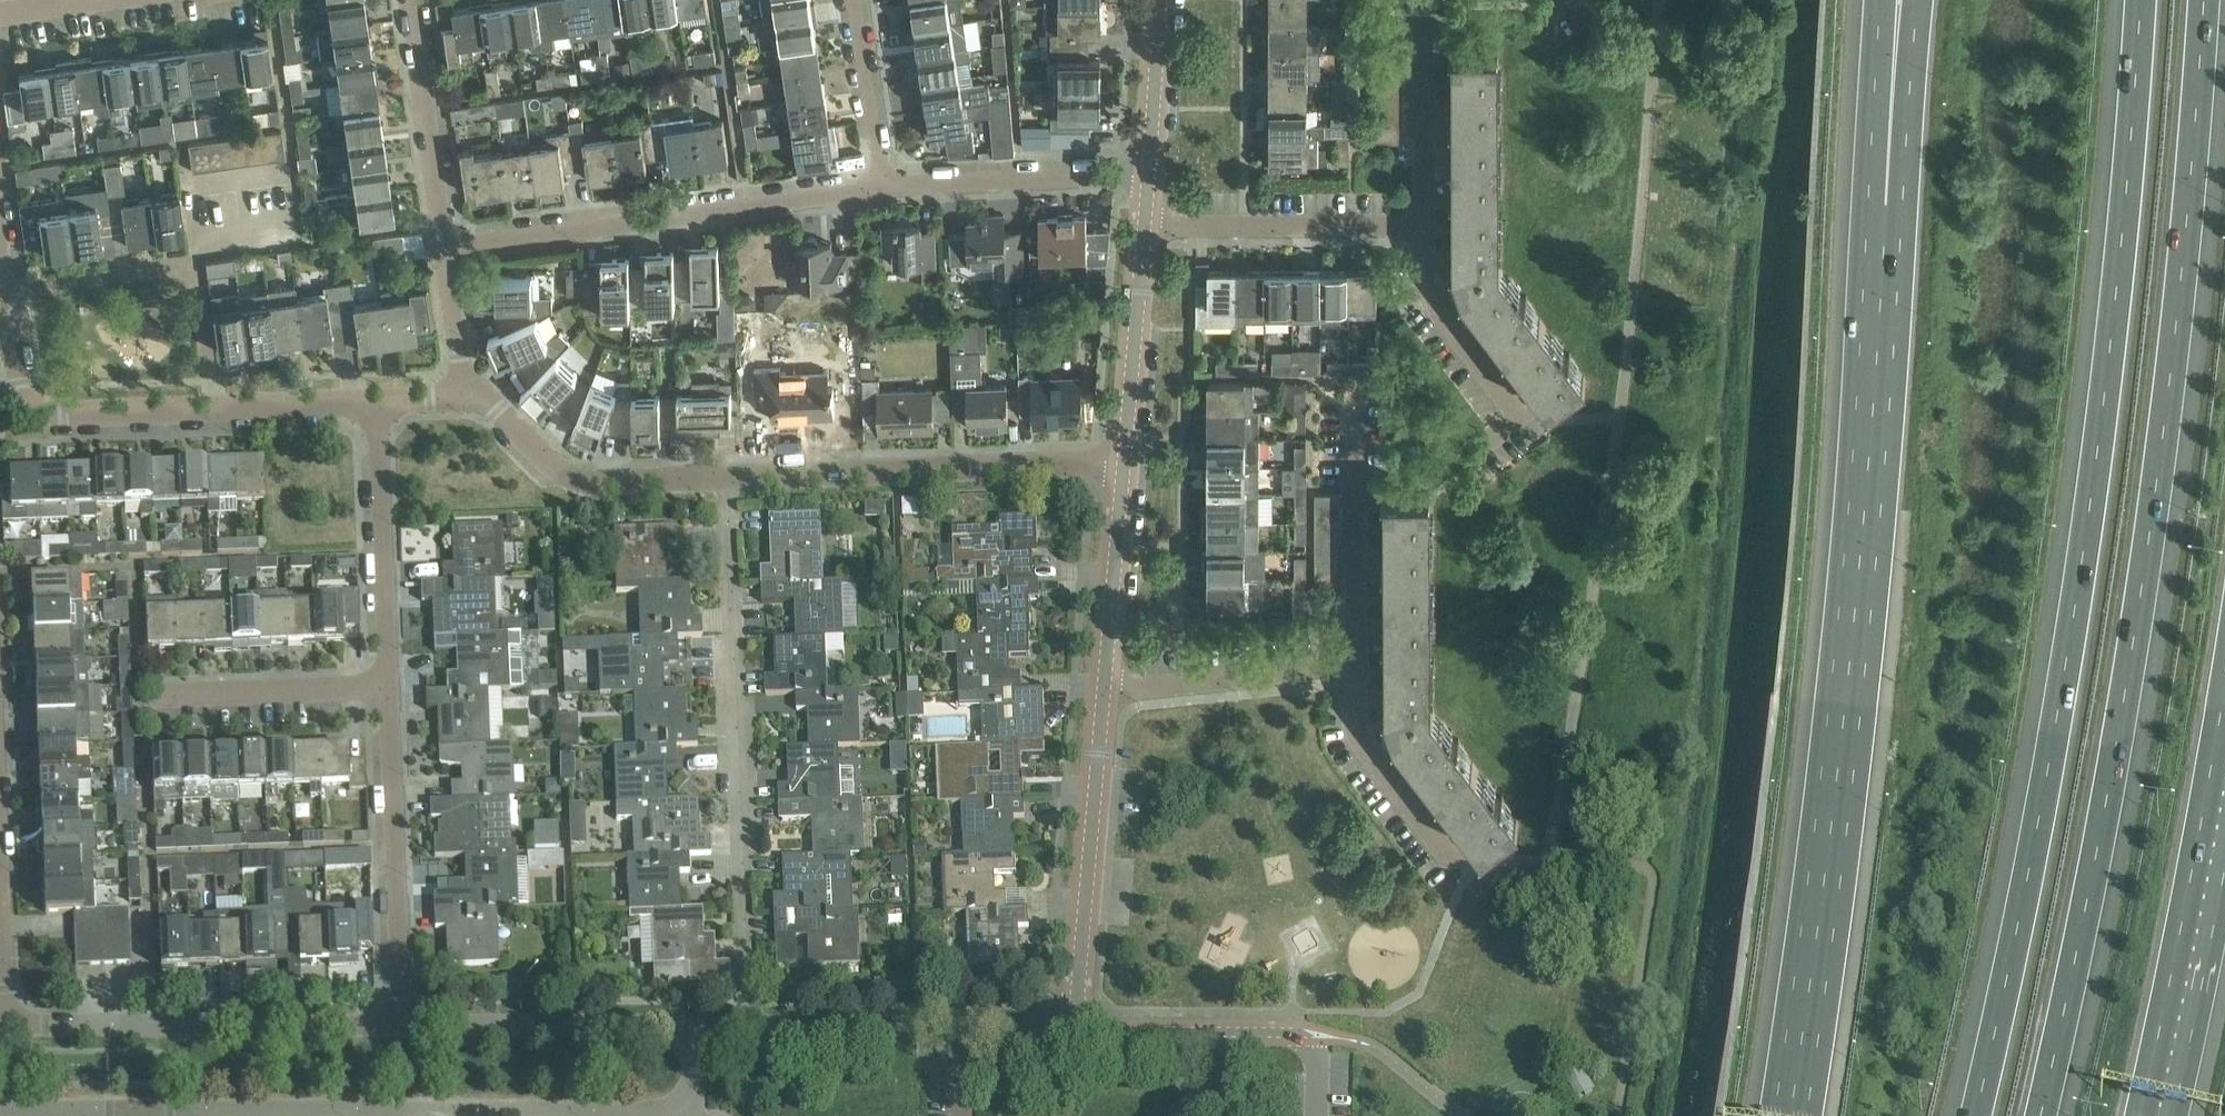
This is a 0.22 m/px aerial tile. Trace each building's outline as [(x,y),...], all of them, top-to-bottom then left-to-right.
[(331,28),(365,22),(362,0),(327,0),(331,28)] [(490,39),(485,4),(454,9),(453,0),(451,0),(436,2),(444,60),(476,56),(474,41),(490,39)] [(485,4),(490,39),(492,54),(504,52),(501,37),(518,35),(512,0),(485,4)] [(512,0),(518,35),(534,32),(536,47),(548,45),(541,0),(513,0),(512,0)] [(572,27),(568,0),(541,0),(548,45),(561,43),(559,29),(572,27)] [(572,27),(574,36),(602,32),(597,0),(568,0),(572,27)] [(602,32),(607,31),(609,31),(610,33),(629,30),(627,19),(625,0),(597,0),(602,32)] [(627,19),(654,15),(652,0),(625,0),(627,19)] [(654,15),(681,11),(679,0),(652,0),(654,15)] [(681,11),(682,21),(709,17),(707,0),(679,0),(681,11)] [(765,20),(813,14),(811,0),(762,0),(765,20)] [(951,21),(948,5),(962,3),(962,0),(912,0),(916,26),(951,21)] [(1271,24),(1307,24),(1307,0),(1271,0),(1271,24)] [(1101,33),(1101,3),(1048,4),(1048,32),(1051,32),(1051,45),(1089,45),(1089,33),(1101,33)] [(1346,3),(1346,24),(1357,24),(1357,3),(1346,3)] [(738,6),(722,8),(725,26),(740,24),(738,6)] [(291,9),(279,10),(283,35),(294,33),(292,21),(291,9)] [(780,31),(782,46),(817,41),(813,14),(765,20),(757,22),(759,34),(780,31)] [(961,20),(951,21),(916,26),(920,52),(969,45),(965,20),(961,20)] [(335,56),(369,51),(365,22),(331,28),(318,30),(322,57),(335,56)] [(740,24),(725,26),(727,38),(742,36),(740,24)] [(1271,52),(1307,52),(1320,52),(1320,24),(1307,24),(1271,24),(1271,52)] [(1357,24),(1346,24),(1346,44),(1357,44),(1357,24)] [(995,30),(996,42),(1007,40),(1006,29),(995,30)] [(256,38),(239,40),(244,76),(246,89),(274,85),(273,72),(267,36),(267,33),(255,35),(256,38)] [(294,33),(283,35),(286,63),(298,61),(296,48),(296,44),(294,33)] [(216,81),(244,76),(239,40),(211,44),(216,81)] [(782,46),(786,74),(821,69),(817,41),(782,46)] [(1005,43),(992,44),(995,70),(1008,69),(1008,68),(1005,43)] [(211,44),(182,49),(189,96),(218,91),(216,81),(211,44)] [(921,61),(916,62),(919,81),(924,80),(959,76),(956,58),(970,57),(969,45),(920,52),(921,61)] [(1060,59),(1060,87),(1101,87),(1101,58),(1089,58),(1089,45),(1051,45),(1051,59),(1060,59)] [(714,48),(692,51),(694,65),(716,62),(714,48)] [(1547,407),(1548,408),(1586,379),(1499,264),(1499,48),(1467,48),(1451,48),(1451,50),(1456,50),(1456,79),(1452,81),(1456,91),(1456,152),(1452,154),(1456,166),(1457,224),(1452,225),(1457,238),(1457,264),(1451,264),(1451,265),(1457,265),(1465,289),(1460,292),(1461,293),(1465,290),(1489,321),(1486,325),(1497,332),(1532,377),(1529,381),(1540,388),(1551,403),(1547,407)] [(190,100),(189,96),(182,49),(155,53),(160,89),(163,104),(190,100)] [(335,56),(339,82),(373,77),(369,51),(335,56)] [(1320,79),(1320,52),(1307,52),(1271,52),(1271,79),(1307,79),(1320,79)] [(1346,52),(1346,79),(1357,79),(1357,52),(1346,52)] [(155,53),(127,57),(133,93),(160,89),(155,53)] [(597,66),(581,69),(582,81),(590,80),(609,77),(605,53),(596,55),(597,66)] [(673,55),(660,57),(662,69),(675,67),(673,55)] [(101,114),(108,113),(100,61),(92,62),(91,56),(72,59),(79,101),(99,98),(101,114)] [(127,57),(100,61),(108,113),(123,111),(121,95),(133,93),(127,57)] [(660,57),(648,59),(650,71),(662,69),(660,57)] [(56,67),(45,69),(51,105),(79,101),(72,59),(55,61),(56,67)] [(632,73),(630,60),(616,62),(618,75),(632,73)] [(547,68),(547,73),(534,75),(536,87),(554,84),(552,67),(547,68)] [(579,68),(553,72),(552,67),(554,84),(581,81),(579,68)] [(748,79),(747,67),(736,69),(737,81),(748,79)] [(501,80),(500,68),(488,70),(490,82),(501,80)] [(20,86),(3,89),(7,121),(24,118),(26,118),(25,109),(28,108),(51,105),(45,69),(18,73),(20,86)] [(790,101),(825,96),(821,69),(786,74),(790,101)] [(716,70),(704,72),(705,82),(718,81),(716,70)] [(290,76),(292,88),(302,87),(300,75),(290,76)] [(924,80),(928,108),(989,100),(1011,97),(1010,85),(991,88),(990,83),(960,88),(959,76),(924,80)] [(342,110),(377,106),(373,77),(339,82),(342,110)] [(737,81),(739,93),(750,91),(748,79),(737,81)] [(1307,107),(1307,79),(1271,79),(1271,107),(1307,107)] [(1357,93),(1357,79),(1346,79),(1346,93),(1357,93)] [(490,82),(492,93),(503,92),(501,80),(490,82)] [(303,99),(302,87),(292,88),(293,100),(303,99)] [(1101,116),(1101,87),(1060,87),(1060,116),(1050,116),(1050,129),(1089,130),(1089,116),(1101,116)] [(790,101),(794,129),(829,123),(825,96),(790,101)] [(1011,97),(989,100),(990,106),(996,106),(996,108),(998,125),(1014,123),(1011,97)] [(507,100),(499,101),(501,116),(509,114),(507,100)] [(989,100),(928,108),(932,137),(946,135),(948,152),(975,148),(972,130),(967,131),(964,113),(996,108),(996,106),(990,106),(989,100)] [(451,108),(453,122),(501,116),(499,101),(451,108)] [(310,105),(294,106),(293,107),(294,115),(296,115),(311,114),(310,105)] [(342,110),(346,137),(381,132),(377,106),(342,110)] [(741,108),(743,119),(744,123),(755,122),(759,121),(757,106),(741,108)] [(1348,123),(1307,123),(1307,107),(1271,107),(1271,135),(1337,135),(1348,135),(1348,123)] [(278,109),(267,111),(269,124),(280,122),(278,112),(278,109)] [(161,114),(162,127),(174,125),(172,112),(161,114)] [(695,112),(654,118),(660,157),(670,155),(671,168),(703,163),(697,122),(695,112)] [(221,113),(193,117),(195,134),(223,130),(222,120),(221,113)] [(223,130),(235,129),(234,118),(222,120),(223,130)] [(643,130),(616,134),(622,175),(647,171),(645,159),(660,157),(654,118),(641,120),(643,130)] [(723,118),(697,122),(703,163),(729,160),(726,138),(723,118)] [(571,123),(572,130),(578,169),(588,167),(590,179),(622,175),(616,134),(614,124),(586,128),(585,121),(571,123)] [(756,134),(755,122),(744,123),(745,136),(756,134)] [(829,123),(794,129),(800,172),(832,168),(830,152),(838,151),(835,133),(831,134),(829,123)] [(175,137),(174,125),(162,127),(164,139),(175,137)] [(1361,141),(1373,141),(1373,127),(1361,127),(1361,141)] [(55,130),(50,131),(51,140),(52,144),(62,142),(64,153),(77,151),(73,128),(55,130)] [(298,132),(300,144),(310,142),(308,130),(298,132)] [(546,140),(534,142),(534,146),(540,186),(565,183),(563,171),(578,169),(572,130),(545,134),(546,140)] [(280,131),(266,133),(270,160),(284,158),(280,131)] [(350,165),(385,160),(381,132),(346,137),(350,165)] [(125,133),(112,135),(114,146),(127,144),(125,133)] [(266,133),(254,135),(257,162),(270,160),(266,133)] [(745,136),(747,148),(758,146),(756,134),(745,136)] [(99,148),(114,146),(112,135),(98,137),(99,148)] [(254,135),(240,137),(244,164),(257,162),(254,135)] [(1271,146),(1266,146),(1266,163),(1307,163),(1307,147),(1320,147),(1320,135),(1271,135),(1271,146)] [(1348,163),(1348,135),(1337,135),(1337,163),(1348,163)] [(230,166),(244,164),(240,137),(227,139),(230,166)] [(227,139),(214,141),(217,168),(230,166),(227,139)] [(51,140),(42,142),(43,156),(64,153),(62,142),(52,144),(51,140)] [(214,141),(200,143),(204,170),(217,168),(214,141)] [(300,144),(301,156),(312,154),(310,142),(300,144)] [(191,172),(204,170),(200,143),(187,144),(191,172)] [(534,146),(506,150),(512,190),(540,186),(534,146)] [(171,147),(159,149),(160,160),(173,158),(171,147)] [(512,190),(506,150),(475,154),(474,148),(458,150),(464,191),(479,189),(480,195),(512,190)] [(350,165),(354,192),(389,187),(385,160),(350,165)] [(120,162),(101,164),(104,186),(111,231),(125,229),(127,241),(154,237),(148,197),(122,201),(121,192),(125,192),(120,162)] [(762,166),(750,168),(752,179),(763,177),(762,166)] [(30,167),(14,169),(16,184),(32,182),(30,167)] [(1271,177),(1280,177),(1280,168),(1271,168),(1271,177)] [(104,186),(64,192),(64,196),(72,249),(102,245),(100,233),(111,231),(104,186)] [(306,187),(307,199),(318,197),(316,186),(306,187)] [(389,187),(354,192),(358,221),(359,230),(394,225),(393,216),(399,215),(396,198),(391,199),(389,187)] [(178,193),(148,197),(154,237),(184,232),(178,193)] [(44,253),(72,249),(64,196),(19,203),(25,248),(43,245),(44,253)] [(319,210),(318,197),(307,199),(309,211),(319,210)] [(967,221),(968,234),(949,235),(951,262),(995,260),(995,273),(1024,271),(1022,231),(1005,231),(1004,214),(996,214),(996,220),(967,221)] [(1104,296),(1110,229),(1086,230),(1086,216),(1039,218),(1040,254),(1087,252),(1089,297),(1104,296)] [(920,225),(883,226),(884,249),(895,249),(895,265),(911,264),(911,276),(935,275),(934,248),(921,248),(920,225)] [(748,230),(735,231),(736,244),(749,244),(748,230)] [(401,233),(375,237),(377,251),(403,247),(401,233)] [(798,243),(799,262),(788,263),(789,284),(825,282),(825,291),(860,289),(858,252),(835,253),(834,249),(832,249),(831,242),(817,242),(817,240),(813,237),(809,237),(805,241),(805,243),(798,243)] [(691,245),(691,250),(691,258),(674,259),(676,299),(720,298),(719,244),(691,245)] [(873,247),(859,248),(860,260),(873,260),(873,247)] [(277,251),(279,262),(294,260),(292,249),(277,251)] [(647,265),(629,266),(631,307),(676,305),(676,299),(674,259),(674,251),(647,252),(647,265)] [(245,256),(236,257),(238,268),(247,267),(245,256)] [(629,258),(613,258),(602,258),(602,272),(583,272),(584,294),(584,310),(584,314),(631,312),(631,307),(629,266),(629,258)] [(205,262),(207,275),(223,273),(221,259),(205,262)] [(1348,306),(1377,306),(1377,269),(1348,270),(1348,306)] [(1197,324),(1237,324),(1237,270),(1209,270),(1209,283),(1197,283),(1197,324)] [(1249,320),(1265,320),(1265,270),(1237,270),(1237,324),(1249,324),(1249,320)] [(1293,320),(1293,306),(1292,270),(1265,270),(1265,320),(1293,320)] [(1320,319),(1320,270),(1292,270),(1293,306),(1293,320),(1320,319)] [(1348,323),(1348,306),(1348,270),(1320,270),(1320,319),(1321,323),(1348,323)] [(513,274),(479,275),(480,303),(493,302),(500,333),(540,316),(553,311),(552,295),(533,296),(532,274),(526,274),(526,271),(513,271),(513,274)] [(571,273),(567,273),(568,294),(584,294),(583,272),(571,273)] [(386,288),(382,289),(390,341),(416,338),(414,325),(434,322),(428,279),(416,281),(407,290),(408,292),(392,295),(391,291),(386,288)] [(358,346),(390,341),(382,289),(380,289),(381,301),(357,304),(353,280),(339,282),(345,321),(355,319),(358,346)] [(328,295),(300,299),(305,339),(331,335),(330,323),(345,321),(339,282),(326,284),(328,295)] [(241,290),(210,294),(218,351),(250,347),(242,295),(241,290)] [(250,353),(278,349),(271,303),(253,305),(251,294),(242,295),(250,347),(250,353)] [(300,299),(271,303),(278,349),(293,347),(292,341),(305,339),(300,299)] [(1032,307),(1008,308),(1009,322),(1016,321),(1033,321),(1032,307)] [(500,333),(488,339),(499,364),(511,358),(530,384),(559,353),(570,341),(561,332),(549,337),(540,316),(500,333)] [(1083,318),(1083,319),(1084,329),(1102,329),(1101,318),(1083,318)] [(1021,339),(1034,339),(1034,321),(1020,322),(1021,339)] [(970,323),(949,324),(953,415),(969,414),(969,427),(1008,426),(1007,403),(1006,384),(982,385),(980,350),(971,351),(970,323)] [(1368,345),(1368,356),(1376,356),(1376,345),(1368,345)] [(550,403),(577,420),(591,383),(577,374),(579,372),(559,353),(530,384),(521,394),(541,413),(545,409),(550,403)] [(1258,361),(1237,362),(1237,373),(1258,373),(1258,361)] [(1293,372),(1293,361),(1272,361),(1272,372),(1293,372)] [(1313,361),(1293,361),(1293,372),(1313,372),(1313,361)] [(1328,372),(1349,372),(1348,361),(1328,361),(1328,372)] [(1369,361),(1348,361),(1349,372),(1369,372),(1369,361)] [(1237,373),(1237,362),(1217,362),(1217,373),(1237,373)] [(755,369),(756,382),(757,405),(772,404),(773,417),(833,415),(832,388),(828,388),(827,371),(779,373),(779,369),(755,369)] [(572,432),(598,442),(602,430),(634,435),(636,435),(633,373),(620,374),(614,389),(592,380),(591,383),(577,420),(572,432)] [(1033,375),(1018,376),(1020,413),(1034,413),(1034,425),(1051,424),(1051,420),(1082,419),(1080,377),(1033,379),(1033,375)] [(843,414),(861,414),(859,376),(841,376),(843,414)] [(720,391),(720,378),(694,379),(694,392),(680,392),(680,395),(681,433),(721,432),(720,414),(731,414),(731,391),(720,391)] [(862,378),(863,387),(864,409),(879,409),(880,431),(933,429),(932,389),(880,391),(879,378),(862,378)] [(1254,382),(1209,382),(1209,410),(1254,410),(1254,382)] [(1295,390),(1295,410),(1306,410),(1306,390),(1295,390)] [(636,435),(634,435),(634,448),(661,447),(661,434),(681,433),(680,395),(634,396),(636,435)] [(1258,438),(1258,410),(1254,410),(1209,410),(1209,438),(1258,438)] [(1306,431),(1306,410),(1295,410),(1295,431),(1306,431)] [(1258,466),(1258,438),(1209,438),(1209,466),(1258,466)] [(1295,445),(1295,466),(1306,466),(1306,445),(1295,445)] [(234,464),(235,501),(264,500),(263,463),(234,464)] [(206,465),(207,502),(208,516),(220,515),(219,502),(235,501),(234,464),(206,465)] [(178,467),(179,503),(207,502),(206,465),(178,467)] [(1258,494),(1258,466),(1209,466),(1209,494),(1258,494)] [(1306,494),(1306,466),(1295,466),(1295,494),(1306,494)] [(150,468),(151,504),(179,503),(178,467),(150,468)] [(40,525),(38,472),(38,468),(25,469),(25,473),(9,473),(10,490),(1,490),(2,527),(40,525)] [(152,518),(151,504),(150,468),(122,469),(123,506),(140,505),(140,518),(152,518)] [(94,470),(95,507),(123,506),(122,469),(94,470)] [(66,471),(67,508),(95,507),(94,470),(66,471)] [(66,471),(38,472),(40,523),(68,522),(67,508),(66,471)] [(1480,850),(1481,852),(1519,823),(1433,709),(1430,492),(1399,492),(1383,492),(1383,494),(1388,494),(1388,523),(1384,525),(1388,537),(1388,595),(1384,597),(1388,609),(1389,666),(1384,668),(1389,680),(1389,707),(1384,708),(1384,709),(1389,709),(1397,733),(1393,736),(1394,737),(1398,734),(1421,765),(1419,769),(1430,776),(1464,821),(1462,825),(1473,832),(1484,847),(1480,850)] [(1315,493),(1315,507),(1343,507),(1343,493),(1315,493)] [(1209,494),(1209,521),(1258,521),(1273,521),(1273,494),(1258,494),(1209,494)] [(1306,494),(1295,494),(1295,521),(1306,521),(1306,494)] [(924,501),(904,502),(904,517),(925,516),(924,501)] [(1315,521),(1343,520),(1343,507),(1315,507),(1315,521)] [(761,567),(762,585),(783,584),(783,585),(823,582),(823,549),(821,514),(770,516),(771,516),(772,529),(770,529),(770,530),(772,530),(773,561),(777,561),(777,567),(761,567)] [(516,515),(506,516),(506,526),(520,525),(519,518),(516,519),(516,515)] [(1000,526),(953,528),(955,572),(952,572),(950,570),(940,571),(936,574),(937,576),(937,584),(944,584),(960,584),(980,583),(1033,581),(1033,580),(1032,545),(1038,545),(1037,515),(999,517),(1000,526)] [(1315,521),(1315,534),(1343,533),(1343,520),(1315,521)] [(1209,521),(1209,549),(1258,549),(1258,521),(1209,521)] [(1295,542),(1306,542),(1306,521),(1295,521),(1295,542)] [(903,523),(902,523),(902,538),(903,538),(913,538),(912,523),(903,523)] [(494,581),(505,581),(503,547),(502,525),(451,527),(451,528),(453,528),(454,559),(457,559),(458,565),(442,565),(442,582),(442,583),(494,581)] [(615,585),(665,582),(665,581),(664,550),(660,551),(660,545),(676,544),(675,527),(613,529),(615,585)] [(181,554),(181,543),(180,529),(165,530),(165,543),(161,544),(161,555),(181,554)] [(1343,533),(1315,534),(1315,547),(1343,547),(1343,533)] [(257,540),(237,541),(237,552),(258,551),(257,540)] [(237,552),(237,541),(217,541),(217,552),(237,552)] [(201,542),(181,543),(181,554),(202,553),(201,542)] [(41,559),(41,544),(13,545),(14,560),(41,559)] [(145,544),(125,545),(125,556),(146,555),(145,544)] [(105,546),(105,557),(125,556),(125,545),(105,546)] [(89,546),(69,547),(69,558),(90,557),(89,546)] [(49,548),(49,559),(69,558),(69,547),(49,548)] [(1343,560),(1343,547),(1315,547),(1315,560),(1343,560)] [(1209,577),(1245,577),(1264,577),(1264,549),(1258,549),(1209,549),(1203,549),(1203,567),(1209,567),(1209,577)] [(895,550),(885,550),(886,571),(896,571),(895,550)] [(1295,571),(1295,577),(1306,577),(1306,556),(1295,556),(1295,571)] [(311,557),(290,558),(291,569),(311,569),(311,557)] [(331,557),(311,557),(311,569),(332,568),(331,557)] [(255,560),(256,571),(276,570),(276,559),(255,560)] [(228,561),(228,572),(256,571),(255,560),(228,561)] [(1343,560),(1315,560),(1315,573),(1343,573),(1343,560)] [(200,562),(200,573),(221,572),(220,561),(200,562)] [(200,573),(200,562),(179,563),(180,574),(200,573)] [(144,564),(144,575),(165,574),(164,563),(144,564)] [(1343,587),(1343,573),(1315,573),(1315,588),(1343,587)] [(31,578),(32,606),(82,604),(81,576),(31,578)] [(1245,577),(1209,577),(1209,605),(1264,605),(1264,577),(1245,577)] [(1306,577),(1295,577),(1295,597),(1306,597),(1306,577)] [(536,579),(538,633),(554,632),(552,579),(536,579)] [(980,583),(960,584),(960,593),(961,597),(965,597),(981,597),(982,637),(1007,636),(1007,637),(1029,636),(1030,636),(1030,635),(1028,635),(1027,604),(1024,604),(1023,598),(1039,598),(1039,580),(1033,580),(1033,581),(980,583)] [(442,583),(442,582),(421,583),(421,601),(437,600),(437,606),(434,606),(435,637),(433,637),(434,638),(451,637),(457,637),(496,636),(496,635),(494,581),(442,583)] [(665,581),(665,582),(615,585),(616,594),(640,593),(643,637),(643,638),(671,637),(674,637),(698,636),(701,636),(701,618),(685,619),(685,613),(688,613),(687,582),(689,582),(689,581),(665,581)] [(783,585),(783,584),(762,585),(762,602),(800,601),(800,606),(797,606),(798,637),(798,638),(825,637),(850,637),(849,581),(823,582),(783,585)] [(116,582),(116,603),(127,603),(127,582),(116,582)] [(960,584),(944,584),(945,594),(960,593),(960,584)] [(925,594),(925,586),(904,586),(904,594),(925,594)] [(313,607),(314,642),(314,643),(343,642),(342,628),(360,627),(358,591),(312,593),(313,607)] [(285,608),(285,594),(257,595),(259,645),(287,644),(285,608)] [(249,645),(259,645),(257,595),(244,596),(245,609),(230,610),(231,653),(249,652),(249,645)] [(176,648),(174,612),(174,601),(145,602),(147,650),(176,648)] [(117,623),(128,623),(127,603),(116,603),(117,623)] [(82,604),(32,606),(34,634),(83,632),(82,604)] [(287,644),(314,643),(314,642),(313,607),(285,608),(287,644)] [(230,610),(202,611),(203,647),(214,647),(214,654),(231,653),(230,610)] [(202,611),(174,612),(176,648),(203,647),(202,611)] [(34,634),(35,662),(84,660),(83,632),(34,634)] [(447,692),(485,690),(485,691),(510,690),(510,689),(524,689),(521,634),(507,635),(507,634),(496,635),(496,636),(457,637),(458,668),(462,668),(462,674),(446,674),(447,691),(447,692)] [(1007,636),(982,637),(957,638),(958,693),(1021,690),(1021,673),(1005,674),(1004,668),(1008,668),(1007,656),(1030,655),(1029,636),(1007,637),(1007,636)] [(119,658),(130,658),(129,637),(118,638),(119,658)] [(451,637),(434,638),(434,651),(452,651),(451,637)] [(609,639),(609,653),(611,694),(636,693),(661,692),(661,691),(659,660),(656,660),(656,655),(672,654),(671,637),(643,638),(643,637),(609,639)] [(796,693),(827,691),(825,637),(798,638),(798,637),(774,638),(774,640),(776,639),(778,671),(781,670),(781,676),(765,677),(766,695),(797,693),(796,693)] [(609,639),(562,641),(562,655),(609,653),(609,639)] [(866,646),(849,646),(850,660),(867,660),(866,646)] [(119,679),(131,678),(130,658),(119,658),(119,679)] [(89,660),(84,660),(35,662),(36,690),(78,688),(78,675),(86,675),(89,671),(89,660)] [(36,690),(37,718),(89,715),(88,688),(78,688),(36,690)] [(1043,689),(1021,690),(958,693),(959,706),(984,705),(985,746),(985,747),(1019,746),(1027,745),(1043,745),(1045,745),(1045,743),(1043,744),(1042,712),(1038,713),(1038,707),(1044,707),(1043,689)] [(461,746),(488,745),(487,744),(485,691),(485,690),(447,692),(447,691),(425,692),(426,710),(442,709),(442,715),(438,715),(440,746),(438,746),(438,747),(440,747),(461,746)] [(675,746),(697,746),(696,728),(680,728),(680,723),(684,723),(683,691),(684,691),(684,690),(661,691),(661,692),(636,693),(639,747),(675,746)] [(861,690),(827,691),(796,693),(797,693),(797,710),(813,709),(813,715),(810,715),(811,746),(811,747),(837,746),(863,745),(861,690)] [(909,695),(896,695),(896,719),(909,719),(909,715),(909,695)] [(909,695),(909,715),(921,715),(921,695),(909,695)] [(120,698),(121,714),(132,713),(131,697),(120,698)] [(539,699),(540,718),(553,718),(552,698),(539,699)] [(133,734),(132,713),(121,714),(122,734),(133,734)] [(37,718),(38,746),(74,744),(90,744),(89,715),(37,718)] [(577,730),(558,731),(559,749),(578,748),(577,730)] [(450,784),(451,800),(451,801),(490,799),(490,800),(508,799),(516,798),(513,743),(487,744),(488,745),(461,746),(440,747),(440,763),(462,766),(463,778),(466,777),(466,783),(450,784)] [(907,743),(891,744),(892,754),(907,753),(907,743)] [(75,760),(74,744),(38,746),(39,774),(90,772),(89,760),(75,760)] [(274,751),(264,752),(265,788),(266,802),(278,802),(277,787),(293,787),(291,750),(291,745),(274,746),(274,751)] [(1043,745),(1027,745),(1027,755),(1044,754),(1043,745)] [(613,748),(615,803),(650,802),(649,801),(665,801),(665,800),(664,769),(660,769),(660,764),(676,763),(675,746),(639,747),(613,748)] [(794,785),(778,785),(779,803),(855,799),(854,769),(838,769),(837,746),(811,747),(811,746),(787,747),(788,748),(789,748),(791,779),(794,779),(794,785)] [(1017,780),(1021,780),(1019,746),(985,747),(985,746),(936,748),(937,748),(938,803),(963,802),(1019,800),(1019,799),(1024,799),(1024,785),(1017,786),(1017,780)] [(235,747),(236,753),(237,789),(265,788),(264,752),(253,752),(253,747),(235,747)] [(348,748),(319,749),(321,785),(348,784),(348,791),(365,790),(364,761),(348,762),(348,748)] [(134,770),(133,749),(122,750),(123,770),(134,770)] [(319,749),(291,750),(293,787),(309,786),(310,796),(321,795),(321,785),(319,749)] [(236,753),(208,754),(210,801),(210,804),(238,803),(237,789),(236,753)] [(574,764),(573,753),(560,753),(560,765),(574,764)] [(182,802),(210,801),(208,754),(180,755),(182,802)] [(180,755),(152,756),(154,814),(165,813),(164,803),(182,802),(180,755)] [(123,770),(112,770),(113,790),(135,789),(134,770),(123,770)] [(39,774),(41,802),(77,800),(76,784),(90,783),(90,772),(39,774)] [(561,796),(560,781),(545,782),(546,796),(561,796)] [(511,852),(508,799),(490,800),(490,799),(451,801),(451,800),(429,801),(430,819),(446,818),(446,824),(438,824),(439,838),(434,838),(435,856),(434,856),(434,857),(466,856),(466,855),(493,854),(493,853),(511,852)] [(688,855),(710,854),(709,837),(693,837),(693,832),(697,831),(696,800),(697,800),(697,799),(665,800),(665,801),(649,801),(650,802),(615,803),(616,819),(632,819),(633,856),(652,855),(652,856),(688,855)] [(848,855),(866,855),(864,799),(779,803),(780,820),(817,819),(818,824),(814,824),(815,856),(832,855),(832,856),(848,855)] [(1024,799),(1019,799),(1019,800),(963,802),(965,856),(965,857),(992,855),(992,856),(1016,855),(1016,854),(1014,854),(1013,823),(1009,823),(1009,818),(1025,817),(1024,799)] [(41,802),(35,802),(36,819),(41,819),(42,829),(93,827),(93,817),(77,817),(77,800),(41,802)] [(584,804),(568,805),(569,822),(584,822),(584,804)] [(137,825),(136,805),(125,805),(125,826),(137,825)] [(545,822),(536,832),(536,846),(561,845),(560,822),(545,822)] [(137,825),(125,826),(126,846),(137,846),(137,825)] [(906,825),(897,825),(892,830),(893,850),(907,849),(906,825)] [(42,839),(37,840),(38,857),(38,858),(43,857),(94,855),(97,855),(96,827),(93,827),(42,829),(42,839)] [(171,839),(155,840),(156,851),(185,850),(185,832),(184,829),(175,829),(171,834),(171,839)] [(185,850),(212,849),(211,838),(211,831),(185,832),(185,850)] [(323,844),(344,843),(343,832),(322,833),(323,844)] [(323,844),(322,833),(302,834),(303,845),(323,844)] [(288,835),(267,836),(267,847),(288,846),(288,835)] [(247,836),(247,847),(267,847),(267,836),(247,836)] [(232,837),(211,838),(212,849),(233,848),(232,837)] [(352,868),(351,852),(323,853),(324,879),(342,879),(341,868),(352,868)] [(433,894),(434,910),(456,909),(456,910),(496,908),(496,909),(521,908),(518,852),(511,852),(493,853),(493,854),(466,855),(466,856),(467,881),(447,882),(447,884),(451,883),(452,893),(433,894)] [(548,869),(563,869),(563,853),(548,853),(548,869)] [(44,885),(95,883),(94,855),(43,857),(44,885)] [(283,855),(241,857),(242,872),(283,870),(283,866),(283,855)] [(626,856),(626,857),(629,912),(640,912),(678,910),(678,909),(677,878),(673,878),(673,872),(689,872),(688,855),(652,856),(652,855),(633,856),(626,856)] [(815,856),(783,857),(783,858),(785,858),(786,889),(790,889),(790,895),(774,895),(775,913),(777,913),(777,912),(834,910),(834,909),(850,909),(848,855),(832,856),(832,855),(815,856)] [(941,913),(967,912),(1007,911),(1007,909),(1006,892),(990,893),(990,887),(993,887),(993,873),(1017,872),(1016,855),(992,856),(992,855),(965,857),(965,856),(940,857),(941,913)] [(241,857),(213,858),(214,877),(214,878),(242,877),(242,872),(241,857)] [(213,858),(185,859),(186,878),(214,877),(213,858)] [(893,879),(908,879),(907,858),(892,858),(893,879)] [(185,859),(156,860),(157,873),(170,872),(171,895),(186,894),(186,878),(185,859)] [(127,861),(128,881),(139,881),(138,860),(127,861)] [(129,902),(140,901),(139,881),(128,881),(129,902)] [(45,913),(73,912),(97,911),(97,910),(95,883),(44,885),(45,913)] [(269,912),(243,913),(245,964),(245,970),(263,969),(262,964),(274,963),(274,956),(286,955),(285,917),(284,893),(284,888),(268,889),(269,912)] [(1030,890),(1008,890),(1009,906),(1030,905),(1030,890)] [(373,950),(371,907),(326,909),(327,925),(328,961),(328,966),(347,965),(347,960),(357,960),(356,951),(373,950)] [(456,910),(456,909),(434,910),(435,928),(450,928),(451,933),(447,933),(448,964),(447,964),(447,966),(498,964),(497,941),(496,909),(496,908),(456,910)] [(640,912),(629,912),(629,920),(640,919),(641,966),(656,966),(657,986),(664,986),(664,988),(672,987),(672,985),(716,984),(715,964),(714,945),(711,946),(711,937),(714,937),(713,935),(701,936),(700,909),(702,909),(702,908),(678,909),(678,910),(640,912)] [(910,931),(909,908),(896,908),(897,931),(910,931)] [(1007,909),(1007,911),(967,912),(968,944),(969,967),(1020,964),(1020,963),(1018,963),(1017,932),(1014,932),(1013,927),(1029,926),(1029,908),(1007,909)] [(777,912),(777,913),(777,928),(775,928),(775,929),(779,929),(779,935),(777,935),(779,966),(777,966),(777,967),(780,967),(780,965),(796,965),(795,935),(810,935),(811,965),(809,965),(809,966),(861,964),(860,942),(859,909),(855,909),(850,909),(834,909),(834,910),(777,912)] [(74,925),(101,924),(101,910),(97,910),(97,911),(73,912),(74,925)] [(128,910),(101,910),(101,924),(129,923),(128,910)] [(215,914),(215,916),(217,966),(245,964),(243,913),(215,914)] [(189,967),(217,966),(215,916),(204,916),(204,930),(188,930),(189,967)] [(299,917),(285,917),(286,955),(299,955),(299,962),(328,961),(327,925),(299,926),(299,917)] [(161,968),(189,967),(188,930),(187,919),(159,920),(161,968)] [(102,937),(115,937),(129,936),(129,923),(101,924),(102,937)] [(74,925),(74,939),(88,938),(102,937),(101,924),(74,925)] [(130,963),(129,936),(115,937),(116,964),(130,963)] [(102,937),(88,938),(89,965),(103,964),(102,937)] [(115,937),(102,937),(103,964),(116,964),(115,937)] [(89,965),(88,938),(74,939),(75,966),(89,965)] [(875,980),(875,994),(907,994),(908,981),(875,980)] [(945,999),(956,999),(956,990),(945,990),(945,999)] [(1582,1067),(1566,1076),(1578,1099),(1595,1090),(1582,1067)]
